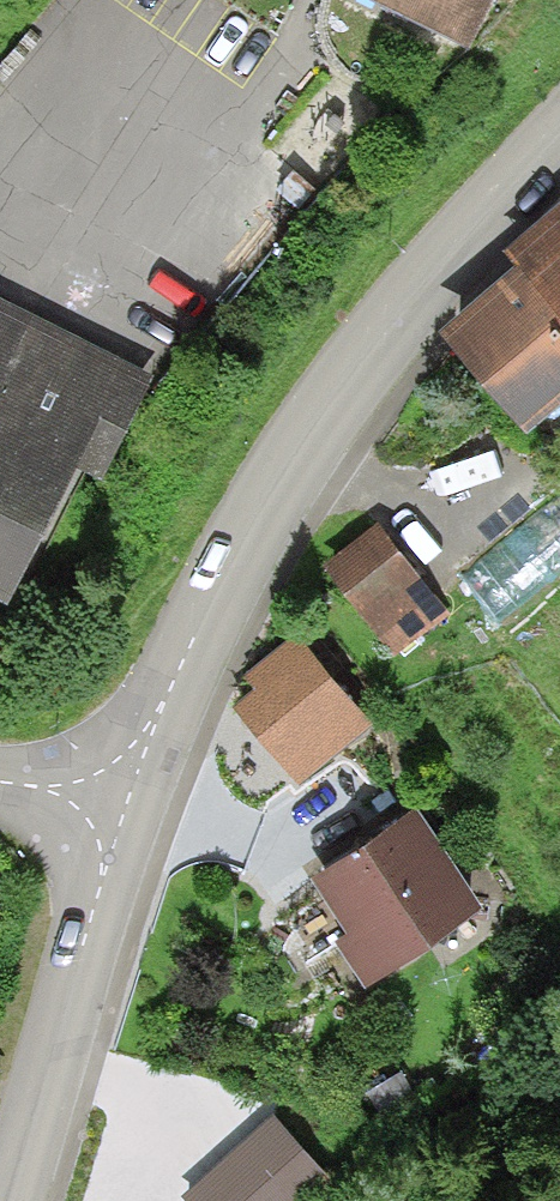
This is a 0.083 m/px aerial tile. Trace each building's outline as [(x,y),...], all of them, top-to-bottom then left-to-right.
[(476,18),(485,0),(439,0),(476,18)] [(506,239),(517,254),(559,311),(559,198),(506,239)] [(559,377),(559,311),(517,254),(442,310),(517,409),(559,377)] [(10,572),(69,444),(96,457),(136,371),(0,308),(0,567),(10,572)] [(337,564),(400,652),(448,618),(385,530),(337,564)] [(291,640),(228,692),(290,767),(353,715),(291,640)] [(459,903),(395,805),(315,857),(357,922),(345,930),(367,963),(459,903)] [(189,1200),(314,1200),(330,1187),(275,1126),(189,1200)]
